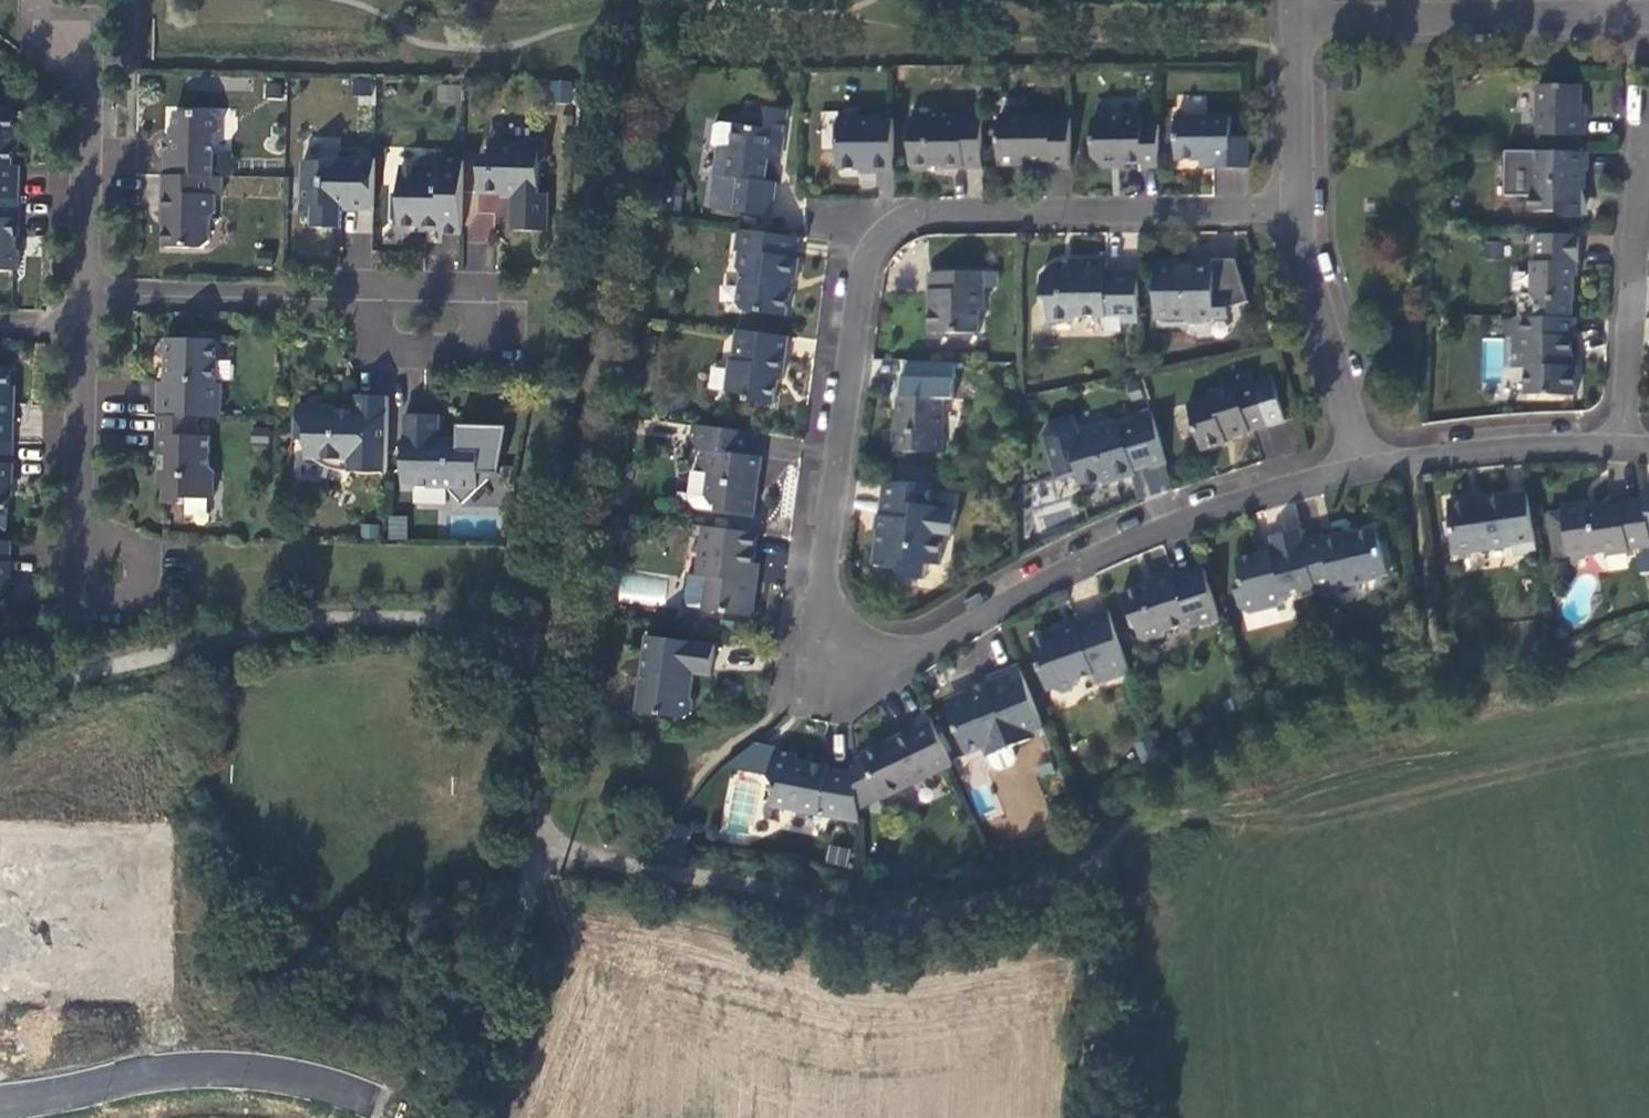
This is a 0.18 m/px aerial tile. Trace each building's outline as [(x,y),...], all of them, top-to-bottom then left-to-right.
[(1566,74),(1528,74),(1528,122),(1573,122),(1573,103),(1566,103),(1566,74)] [(551,80),(548,99),(569,101),(571,83),(551,80)] [(935,157),(975,156),(975,95),(956,95),(956,108),(904,108),(904,155),(910,159),(920,159),(925,153),(935,153),(935,157)] [(781,100),(746,96),(744,116),(729,115),(716,113),(709,114),(706,134),(712,138),(708,165),(728,168),(724,201),(767,206),(771,173),(760,171),(763,146),(764,136),(777,137),(781,100)] [(869,160),(887,160),(887,109),(857,109),(857,97),(839,97),(839,101),(833,101),(833,134),(833,157),(869,157),(869,160)] [(833,134),(833,101),(817,101),(817,134),(833,134)] [(19,193),(19,162),(11,162),(11,111),(0,104),(0,193),(19,193)] [(1045,157),(1064,156),(1063,108),(1048,108),(1044,105),(999,104),(993,109),(993,153),(1036,153),(1045,157)] [(164,130),(163,168),(213,169),(213,130),(218,125),(218,113),(212,106),(175,106),(175,130),(164,130)] [(1206,157),(1240,158),(1239,126),(1224,126),(1223,106),(1169,106),(1169,148),(1194,148),(1206,148),(1206,157)] [(1135,156),(1151,156),(1151,113),(1141,113),(1136,111),(1136,108),(1086,107),(1086,143),(1092,152),(1132,153),(1135,156)] [(522,224),(547,224),(547,186),(538,186),(538,157),(543,150),(543,132),(530,132),(523,137),(493,137),(493,158),(478,158),(478,186),(510,186),(510,224),(522,224)] [(776,147),(777,137),(764,136),(763,146),(776,147)] [(1578,155),(1578,138),(1520,138),(1520,155),(1513,155),(1513,175),(1520,179),(1519,197),(1545,197),(1549,202),(1572,202),(1572,183),(1568,183),(1568,174),(1572,174),(1572,155),(1578,155)] [(1194,157),(1206,157),(1206,148),(1194,148),(1194,157)] [(340,200),(371,200),(373,150),(330,149),(321,154),(300,154),(300,173),(303,173),(303,197),(310,197),(310,221),(329,221),(340,222),(340,200)] [(437,224),(461,225),(462,153),(417,152),(417,160),(397,160),(397,188),(391,189),(390,208),(397,217),(425,217),(438,218),(437,224)] [(221,187),(221,169),(213,169),(163,168),(163,208),(166,208),(166,241),(202,241),(208,235),(208,209),(214,207),(214,187),(221,187)] [(19,193),(0,193),(0,265),(20,265),(19,230),(13,230),(13,215),(19,212),(19,193)] [(792,247),(795,227),(733,220),(731,241),(735,242),(733,256),(738,265),(732,289),(737,300),(781,305),(786,269),(791,270),(794,247),(792,247)] [(1568,249),(1567,221),(1524,221),(1525,248),(1520,248),(1520,279),(1528,287),(1563,286),(1563,249),(1568,249)] [(466,268),(491,268),(492,244),(467,243),(466,268)] [(1240,291),(1226,251),(1207,249),(1180,258),(1179,254),(1167,257),(1167,252),(1146,252),(1147,280),(1154,283),(1155,303),(1178,304),(1182,313),(1197,313),(1201,308),(1220,307),(1220,297),(1240,291)] [(1053,251),(1053,259),(1069,259),(1069,256),(1069,251),(1053,251)] [(1113,312),(1130,312),(1128,263),(1098,262),(1098,257),(1069,256),(1069,259),(1053,259),(1041,259),(1033,264),(1033,288),(1039,292),(1039,311),(1068,311),(1073,306),(1099,306),(1099,312),(1113,312)] [(977,262),(920,263),(920,283),(926,283),(926,296),(922,296),(922,324),(972,324),(972,300),(977,300),(977,262)] [(1568,324),(1567,305),(1508,304),(1508,322),(1504,322),(1504,355),(1520,355),(1520,382),(1568,382),(1568,353),(1562,353),(1562,324),(1568,324)] [(1113,322),(1113,312),(1099,312),(1099,322),(1113,322)] [(778,360),(783,325),(730,319),(726,349),(722,348),(718,379),(734,381),(739,389),(769,392),(772,362),(778,360)] [(159,376),(158,408),(197,408),(222,409),(222,376),(217,376),(217,332),(167,332),(167,373),(159,376)] [(16,433),(17,391),(11,392),(11,363),(0,363),(0,433),(16,433)] [(1278,409),(1265,367),(1230,378),(1228,373),(1204,380),(1205,385),(1182,392),(1195,439),(1220,431),(1219,426),(1278,409)] [(948,369),(895,369),(894,420),(888,420),(888,443),(938,443),(938,389),(948,389),(948,369)] [(349,463),(388,463),(390,388),(376,388),(358,388),(358,406),(338,406),(330,397),(298,397),(297,431),(307,431),(306,449),(330,449),(341,458),(349,458),(349,463)] [(1129,402),(1132,411),(1146,407),(1144,398),(1129,402)] [(403,405),(403,478),(445,478),(460,496),(499,457),(499,425),(492,416),(457,416),(457,430),(438,430),(438,406),(422,405),(403,405)] [(1145,459),(1161,454),(1146,407),(1132,411),(1114,416),(1113,411),(1091,418),(1093,422),(1072,428),(1067,408),(1043,415),(1040,425),(1053,468),(1073,462),(1078,476),(1109,467),(1109,471),(1128,466),(1127,459),(1144,454),(1145,459)] [(198,428),(197,408),(158,408),(158,449),(160,449),(160,463),(165,478),(165,496),(185,497),(185,491),(214,491),(214,459),(210,459),(210,428),(198,428)] [(746,443),(748,422),(686,415),(683,438),(695,439),(692,461),(702,463),(700,483),(706,493),(720,495),(719,498),(749,502),(753,473),(748,472),(749,462),(754,462),(757,445),(746,443)] [(250,426),(249,443),(268,443),(269,426),(250,426)] [(9,507),(9,478),(16,478),(16,433),(0,433),(0,507),(9,507)] [(925,495),(927,475),(879,474),(875,506),(881,507),(880,522),(873,522),(870,556),(891,558),(898,569),(903,568),(920,569),(922,552),(936,554),(939,524),(948,525),(950,498),(925,495)] [(1637,480),(1638,488),(1642,518),(1648,519),(1648,480),(1637,480)] [(1508,543),(1530,540),(1522,484),(1467,491),(1467,486),(1442,490),(1449,541),(1507,533),(1508,543)] [(1555,500),(1541,501),(1547,548),(1561,546),(1567,551),(1578,550),(1587,539),(1598,538),(1598,542),(1622,539),(1621,534),(1644,531),(1642,518),(1638,488),(1613,491),(1614,494),(1581,499),(1580,490),(1554,493),(1555,500)] [(387,515),(387,539),(407,539),(407,515),(387,515)] [(721,534),(723,518),(698,515),(693,565),(704,566),(701,598),(747,603),(751,569),(747,569),(751,537),(721,534)] [(751,537),(753,522),(723,518),(721,534),(751,537)] [(1280,587),(1311,579),(1297,528),(1295,518),(1263,527),(1267,543),(1255,547),(1253,541),(1228,548),(1235,573),(1229,575),(1235,598),(1244,603),(1274,596),(1280,587)] [(1334,523),(1297,528),(1311,579),(1313,586),(1329,581),(1327,573),(1341,569),(1346,573),(1380,564),(1367,519),(1335,527),(1334,523)] [(12,533),(0,533),(0,606),(8,606),(8,574),(11,574),(12,533)] [(1183,617),(1215,607),(1199,558),(1168,566),(1167,562),(1146,568),(1147,572),(1115,582),(1122,605),(1128,606),(1134,628),(1142,630),(1156,626),(1162,618),(1182,612),(1183,617)] [(621,576),(619,601),(664,605),(666,579),(621,576)] [(1110,659),(1124,655),(1103,598),(1069,608),(1072,618),(1061,621),(1057,618),(1026,628),(1041,678),(1056,681),(1070,677),(1076,666),(1089,662),(1092,672),(1112,666),(1110,659)] [(710,634),(641,627),(640,643),(647,648),(645,662),(637,670),(634,699),(651,701),(655,705),(675,707),(689,701),(691,689),(684,685),(684,676),(689,672),(690,661),(707,663),(710,634)] [(1112,666),(1127,662),(1124,655),(1110,659),(1112,666)] [(1023,717),(1037,712),(1015,657),(980,670),(984,681),(970,686),(968,680),(947,687),(942,696),(958,739),(978,732),(980,738),(1004,730),(1006,735),(1027,728),(1023,717)] [(966,675),(968,680),(970,686),(984,681),(980,670),(966,675)] [(878,786),(949,754),(925,704),(905,713),(908,721),(849,747),(850,760),(853,787),(875,778),(878,786)] [(832,808),(856,816),(854,796),(853,787),(850,760),(825,756),(824,753),(803,750),(802,756),(791,754),(789,749),(790,740),(770,737),(767,763),(773,772),(770,795),(794,800),(832,808)] [(854,796),(878,786),(875,778),(853,787),(854,796)]
